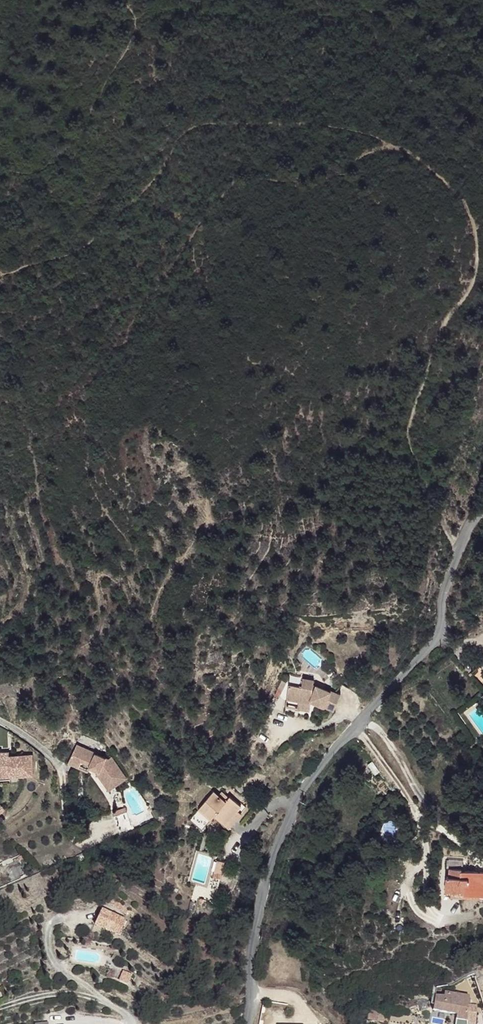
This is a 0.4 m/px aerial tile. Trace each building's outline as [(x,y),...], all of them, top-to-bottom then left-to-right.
[(308,690),(295,686),(292,700),(302,704),(315,707),(315,704),(338,716),(345,703),(337,698),(335,698),(322,690),(319,690),(320,686),(310,683),(308,690)] [(312,714),(315,707),(302,704),(300,711),(312,714)] [(78,746),(69,763),(88,772),(90,768),(101,773),(99,776),(110,791),(127,780),(112,759),(108,763),(95,756),(96,754),(78,746)] [(0,753),(0,773),(0,778),(32,777),(32,756),(7,757),(7,759),(2,760),(2,753),(0,753)] [(217,796),(212,793),(197,809),(188,819),(200,831),(210,821),(213,817),(227,827),(245,808),(239,802),(236,805),(229,797),(227,799),(223,803),(220,800),(224,796),(220,793),(217,796)] [(117,831),(131,826),(124,808),(111,813),(117,831)] [(226,861),(216,859),(209,887),(218,890),(226,861)] [(461,861),(450,859),(449,867),(446,866),(444,881),(462,884),(462,887),(480,889),(482,876),(479,876),(481,866),(461,864),(461,861)] [(124,917),(101,906),(93,920),(117,932),(124,917)] [(432,1009),(455,1013),(454,1023),(467,1023),(467,1021),(467,1012),(469,996),(443,992),(443,996),(434,995),(432,1009)] [(416,999),(416,1007),(430,1006),(430,997),(416,999)] [(391,1006),(392,1015),(409,1012),(408,1002),(391,1006)] [(364,1020),(381,1023),(386,1023),(388,1016),(388,1013),(370,1008),(367,1017),(365,1017),(364,1020)] [(467,1012),(467,1021),(475,1021),(476,1012),(467,1012)]
